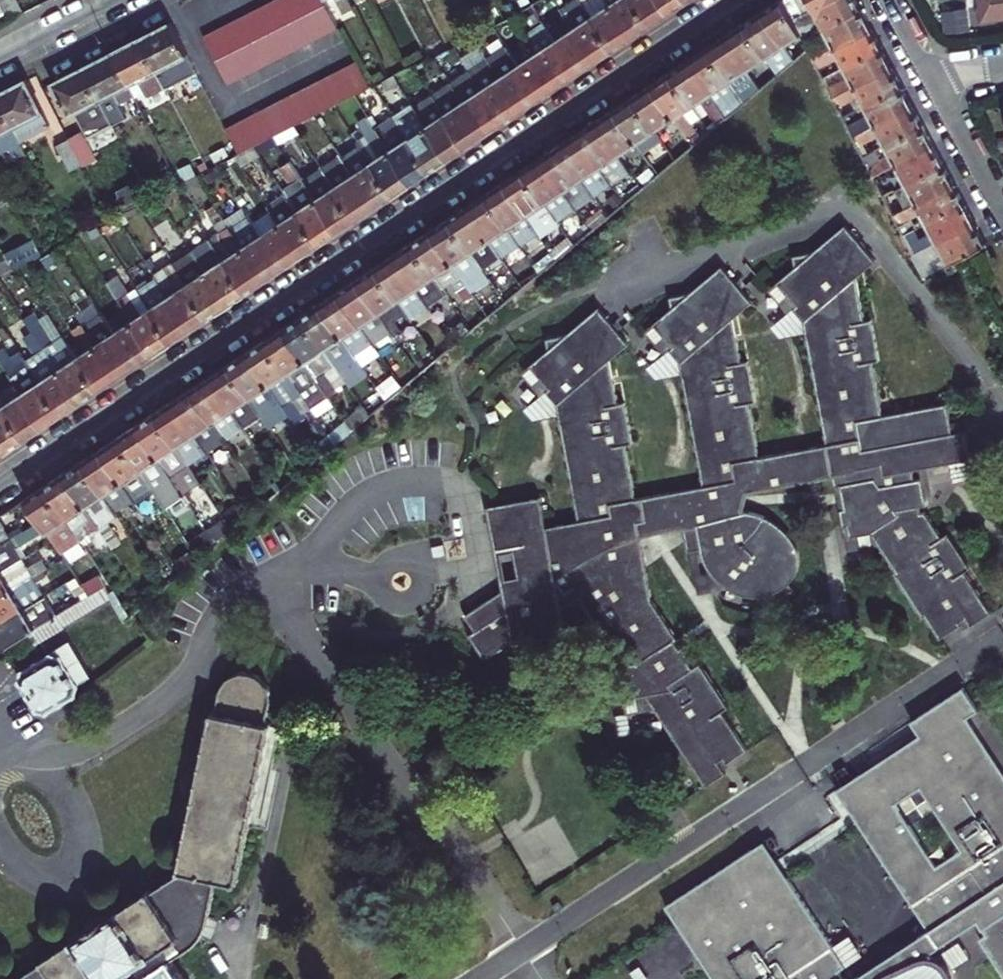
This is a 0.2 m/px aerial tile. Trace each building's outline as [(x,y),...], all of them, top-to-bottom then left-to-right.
[(17,0),(0,0),(0,2),(9,21),(24,13),(17,0)] [(196,44),(221,92),(338,31),(323,1),(322,0),(279,0),(196,44)] [(631,38),(606,0),(595,0),(601,10),(592,17),(613,51),(631,38)] [(634,0),(606,0),(631,38),(650,25),(634,0)] [(650,25),(668,14),(659,0),(634,0),(650,25)] [(685,0),(659,0),(668,14),(686,2),(685,0)] [(760,13),(782,47),(788,57),(793,64),(798,60),(807,52),(807,50),(802,40),(799,36),(796,30),(792,20),(781,0),(780,0),(760,13)] [(792,20),(830,0),(781,0),(792,20)] [(792,20),(796,30),(806,25),(812,35),(823,29),(860,10),(854,0),(830,0),(792,20)] [(978,5),(976,5),(977,18),(980,18),(981,19),(1002,16),(1002,0),(978,0),(978,5)] [(559,9),(595,62),(613,51),(592,17),(582,23),(568,3),(559,9)] [(577,74),(595,62),(559,9),(541,20),(543,24),(555,41),(577,74)] [(860,10),(823,29),(828,39),(807,50),(807,52),(812,60),(870,30),(860,10)] [(760,13),(742,26),(764,60),(776,78),(793,64),(788,57),(782,47),(760,13)] [(192,67),(169,23),(141,38),(163,82),(192,67)] [(577,74),(543,24),(525,36),(558,87),(577,74)] [(742,26),(723,37),(759,92),(767,85),(755,65),(764,60),(742,26)] [(880,50),(870,30),(812,60),(817,70),(839,59),(843,69),(880,50)] [(540,98),(558,87),(525,36),(522,33),(514,39),(528,59),(518,65),(540,98)] [(705,50),(727,84),(737,78),(750,99),(759,92),(723,37),(705,50)] [(135,97),(163,82),(141,38),(112,53),(135,97)] [(540,98),(518,65),(505,46),(487,59),(521,111),(540,98)] [(705,50),(687,62),(720,112),(738,101),(727,84),(705,50)] [(880,50),(843,69),(848,78),(826,89),(832,99),(890,69),(880,50)] [(83,68),(99,99),(115,91),(122,103),(135,97),(112,53),(83,68)] [(469,70),(503,123),(521,111),(487,59),(469,70)] [(720,112),(687,62),(668,74),(690,109),(700,102),(717,127),(725,120),(720,112)] [(274,137),(368,89),(356,65),(225,130),(238,155),(274,137)] [(99,99),(83,68),(54,83),(70,115),(75,112),(88,137),(112,124),(99,99)] [(900,88),(890,69),(832,99),(837,109),(859,98),(864,107),(900,88)] [(450,83),(484,135),(503,123),(469,70),(450,83)] [(668,74),(650,86),(686,141),(694,135),(681,114),(690,109),(668,74)] [(11,126),(18,139),(48,124),(25,80),(0,93),(0,104),(11,126)] [(431,95),(466,147),(484,135),(450,83),(431,95)] [(631,98),(654,132),(664,126),(677,146),(686,141),(650,86),(631,98)] [(900,88),(864,107),(869,117),(847,128),(851,138),(910,107),(900,88)] [(413,107),(448,159),(466,147),(431,95),(413,107)] [(631,98),(613,111),(649,165),(658,159),(645,139),(654,132),(631,98)] [(741,106),(738,101),(720,112),(725,120),(741,106)] [(11,126),(0,104),(0,132),(11,126)] [(429,172),(448,159),(413,107),(413,106),(404,112),(417,132),(407,138),(429,172)] [(920,126),(910,107),(851,138),(856,148),(880,136),(884,145),(920,126)] [(595,123),(617,156),(626,150),(640,171),(649,165),(613,111),(595,123)] [(376,130),(411,183),(429,172),(407,138),(394,118),(376,130)] [(595,123),(576,135),(610,185),(628,173),(617,156),(595,123)] [(112,124),(88,137),(91,143),(115,131),(112,124)] [(0,132),(0,149),(18,139),(11,126),(0,132)] [(920,126),(884,145),(890,156),(866,167),(871,177),(930,146),(920,126)] [(393,196),(411,183),(376,130),(367,135),(380,156),(370,163),(393,196)] [(81,132),(69,138),(83,166),(95,160),(81,132)] [(558,147),(591,197),(610,185),(576,135),(558,147)] [(70,172),(83,166),(69,138),(56,144),(70,172)] [(341,158),(375,208),(393,196),(370,163),(359,146),(341,158)] [(900,175),(905,185),(941,166),(930,146),(871,177),(876,186),(900,175)] [(558,147),(540,159),(573,209),(591,197),(558,147)] [(322,168),(356,220),(375,208),(341,158),(340,156),(322,168)] [(522,171),(555,221),(555,222),(574,210),(573,209),(540,159),(522,171)] [(891,216),(951,185),(941,166),(905,185),(910,195),(886,206),(891,216)] [(303,180),(338,232),(356,220),(322,168),(303,180)] [(522,171),(502,184),(536,234),(555,221),(522,171)] [(320,245),(338,232),(303,180),(302,179),(284,190),(320,245)] [(117,193),(119,197),(144,185),(141,181),(117,193)] [(536,234),(502,184),(485,195),(518,245),(518,246),(536,234)] [(144,185),(119,197),(127,211),(136,206),(151,199),(144,185)] [(962,205),(951,185),(891,216),(896,226),(920,214),(925,224),(962,205)] [(320,245),(284,190),(266,203),(301,257),(320,245)] [(485,195),(466,207),(499,258),(518,245),(485,195)] [(282,269),(301,257),(266,203),(257,208),(270,229),(260,236),(282,269)] [(962,205),(925,224),(930,233),(906,246),(911,255),(971,224),(962,205)] [(447,220),(469,254),(479,248),(493,268),(502,262),(499,258),(466,207),(447,220)] [(282,269),(260,236),(249,218),(231,231),(264,281),(282,269)] [(483,274),(469,254),(447,220),(430,231),(465,286),(474,280),(483,274)] [(922,277),(946,264),(983,245),(971,224),(911,255),(916,264),(922,277)] [(746,493),(831,476),(833,487),(838,485),(843,509),(838,509),(841,526),(846,526),(848,537),(869,533),(876,544),(894,571),(892,573),(921,617),(924,615),(939,638),(966,620),(969,626),(990,612),(962,571),(968,567),(946,533),(940,537),(923,512),(919,513),(918,506),(925,505),(924,497),(920,478),(913,480),(911,470),(925,467),(969,459),(964,430),(959,431),(951,433),(949,422),(945,404),(881,416),(870,362),(878,360),(870,321),(863,322),(855,278),(874,261),(843,225),(811,252),(791,256),(793,267),(775,283),(795,306),(792,309),(802,321),(825,445),(757,457),(747,404),(755,402),(747,362),(740,364),(731,320),(751,303),(720,267),(688,295),(668,298),(670,310),(652,325),(672,348),(669,351),(678,363),(702,487),(634,500),(624,446),(631,444),(624,404),(616,405),(608,362),(628,345),(597,309),(565,336),(545,340),(547,351),(529,367),(549,390),(545,393),(555,405),(577,523),(545,529),(540,498),(486,509),(494,552),(520,547),(521,552),(518,552),(520,564),(523,562),(526,577),(502,592),(463,618),(474,633),(467,637),(482,662),(511,643),(511,645),(564,635),(560,610),(577,599),(616,657),(618,666),(615,666),(617,680),(620,680),(624,700),(645,696),(654,709),(705,787),(725,774),(721,767),(747,750),(722,712),(728,708),(699,664),(694,667),(676,640),(651,601),(638,536),(683,528),(687,552),(699,550),(700,555),(701,557),(701,559),(711,577),(719,584),(729,590),(730,591),(731,592),(732,592),(733,592),(734,593),(737,594),(739,595),(750,597),(758,597),(770,595),(776,592),(788,583),(792,579),(795,572),(797,564),(796,552),(795,551),(795,549),(787,535),(786,534),(782,530),(781,530),(780,528),(762,518),(761,517),(759,517),(749,515),(742,514),(746,493)] [(234,254),(223,261),(245,293),(264,281),(231,231),(228,227),(220,233),(234,254)] [(412,243),(434,277),(443,271),(457,292),(465,286),(430,231),(412,243)] [(412,243),(393,256),(426,306),(429,310),(438,304),(424,284),(434,277),(412,243)] [(245,293),(223,261),(214,266),(201,246),(191,252),(227,305),(245,293)] [(209,317),(227,305),(191,252),(174,264),(176,267),(187,284),(209,317)] [(375,268),(397,302),(407,318),(426,306),(393,256),(375,268)] [(209,317),(187,284),(176,267),(166,273),(164,270),(155,276),(157,279),(190,330),(209,317)] [(375,268),(356,280),(391,332),(392,334),(401,328),(388,308),(397,302),(375,268)] [(138,292),(149,309),(171,342),(190,330),(157,279),(138,292)] [(391,332),(356,280),(337,293),(360,326),(371,343),(372,345),(391,332)] [(792,309),(795,306),(775,283),(767,290),(787,313),(792,309)] [(337,293),(320,304),(353,354),(371,343),(360,326),(337,293)] [(171,342),(149,309),(141,315),(127,294),(118,301),(154,354),(171,342)] [(135,366),(154,354),(118,301),(109,306),(123,327),(113,333),(135,366)] [(353,354),(320,304),(301,316),(323,350),(348,388),(367,375),(356,358),(353,354)] [(314,356),(323,350),(301,316),(282,329),(318,383),(328,377),(314,356)] [(135,366),(113,333),(104,340),(90,319),(81,324),(117,378),(135,366)] [(98,391),(117,378),(81,324),(73,330),(86,351),(76,358),(98,391)] [(652,325),(644,332),(664,355),(669,351),(672,348),(652,325)] [(318,383),(282,329),(264,341),(287,374),(296,369),(310,389),(318,383)] [(264,341),(246,353),(282,407),(291,401),(278,380),(287,374),(264,341)] [(98,391),(76,358),(67,363),(53,343),(45,349),(80,402),(98,391)] [(61,415),(80,402),(45,349),(36,355),(49,375),(39,382),(61,415)] [(228,365),(250,398),(259,393),(272,413),(282,407),(246,353),(228,365)] [(264,419),(250,398),(228,365),(209,377),(243,428),(245,431),(264,419)] [(8,373),(43,427),(61,415),(39,382),(30,388),(16,367),(8,373)] [(529,367),(521,374),(540,397),(545,393),(549,390),(529,367)] [(43,427),(8,373),(0,378),(0,402),(3,406),(25,439),(43,427)] [(191,389),(213,423),(225,440),(243,428),(209,377),(191,389)] [(191,389),(173,401),(206,452),(208,453),(226,442),(225,440),(213,423),(191,389)] [(173,401),(155,413),(177,447),(188,463),(206,452),(173,401)] [(3,406),(0,408),(0,444),(5,452),(25,439),(3,406)] [(186,499),(204,487),(188,463),(177,447),(155,413),(136,425),(186,499)] [(949,422),(951,433),(959,431),(957,420),(949,422)] [(118,437),(154,491),(167,511),(186,499),(136,425),(118,437)] [(118,437),(100,449),(136,503),(154,491),(118,437)] [(100,449),(81,462),(103,496),(114,512),(133,500),(100,449)] [(81,462),(63,474),(98,528),(117,516),(114,512),(103,496),(81,462)] [(925,467),(911,470),(913,480),(920,478),(924,497),(930,496),(925,467)] [(45,485),(67,519),(76,514),(90,533),(98,528),(63,474),(45,485)] [(45,485),(25,499),(40,521),(45,528),(52,540),(61,552),(70,546),(80,540),(67,519),(45,485)] [(742,514),(749,515),(753,491),(746,493),(742,514)] [(22,557),(15,547),(45,528),(40,521),(10,538),(0,544),(0,570),(22,557)] [(10,538),(0,522),(0,544),(10,538)] [(210,536),(215,544),(232,530),(227,522),(210,536)] [(846,526),(841,526),(846,550),(876,544),(869,533),(848,537),(846,526)] [(520,547),(494,552),(502,592),(526,577),(523,562),(520,564),(518,552),(521,552),(520,547)] [(33,575),(22,557),(0,570),(0,595),(33,575)] [(23,607),(17,597),(39,585),(33,575),(0,595),(0,621),(23,607)] [(89,595),(77,602),(84,614),(110,599),(104,588),(103,586),(89,595)] [(57,614),(27,632),(34,643),(84,614),(77,602),(57,614)] [(57,614),(52,605),(29,617),(23,607),(0,621),(0,648),(27,632),(57,614)] [(966,620),(955,628),(958,633),(969,626),(966,620)] [(681,636),(676,640),(694,667),(699,664),(681,636)] [(67,669),(79,658),(69,640),(49,652),(50,653),(25,668),(21,671),(18,682),(25,694),(67,669)] [(25,694),(34,708),(46,711),(77,692),(76,682),(88,674),(79,658),(67,669),(25,694)] [(170,958),(195,940),(213,883),(222,885),(224,881),(234,882),(269,724),(264,723),(268,705),(267,691),(257,677),(248,674),(239,673),(228,678),(224,684),(218,695),(215,711),(211,711),(178,872),(150,891),(148,888),(42,958),(43,961),(15,978),(184,978),(170,958)] [(966,718),(978,710),(963,687),(910,721),(920,735),(869,768),(876,779),(868,784),(860,773),(836,788),(927,929),(851,978),(949,978),(944,965),(936,959),(933,961),(928,953),(978,920),(986,932),(978,938),(1002,976),(1002,775),(966,718)] [(624,700),(627,715),(654,709),(645,696),(624,700)] [(764,840),(751,847),(774,883),(787,875),(764,840)] [(837,971),(845,965),(822,930),(787,875),(774,883),(751,847),(665,904),(715,978),(842,978),(837,971)]
